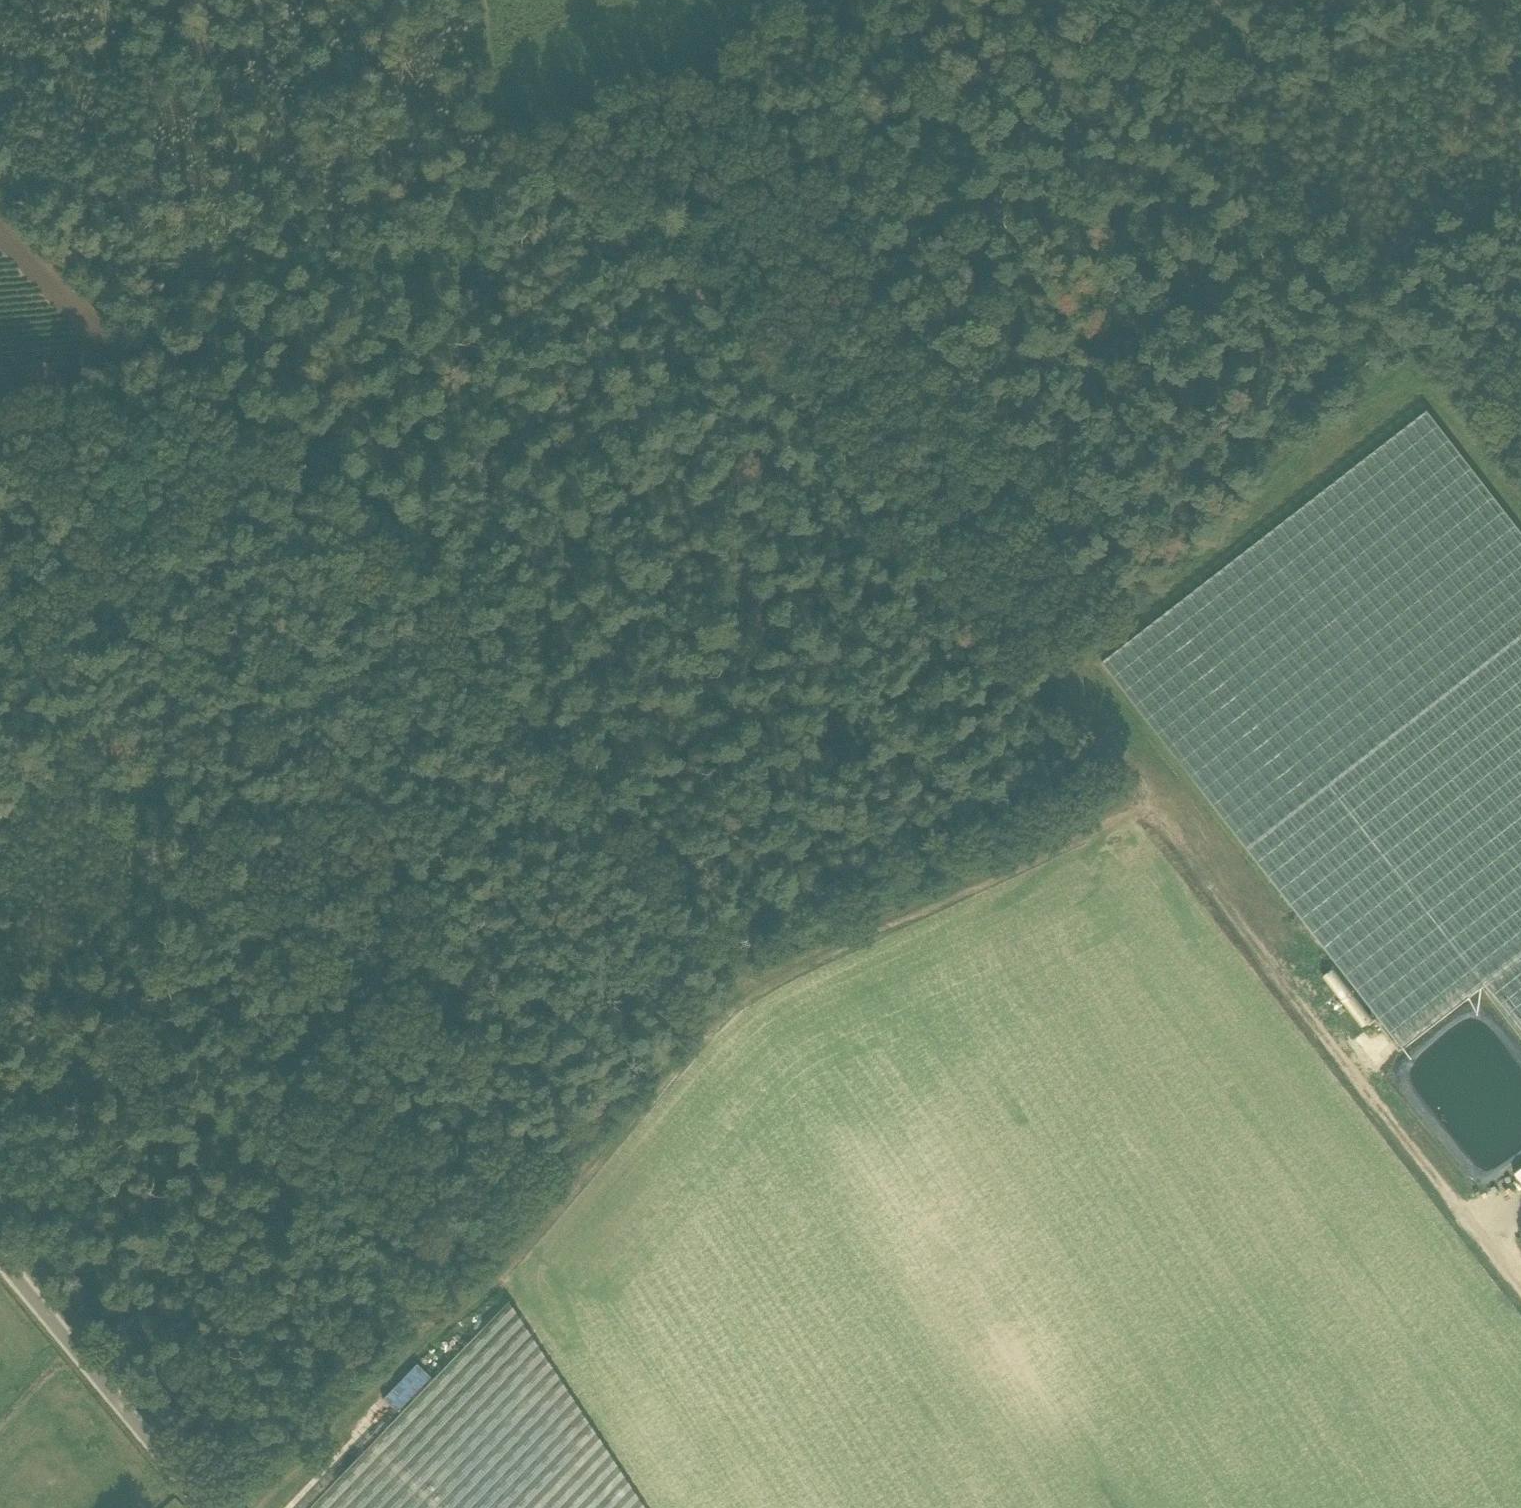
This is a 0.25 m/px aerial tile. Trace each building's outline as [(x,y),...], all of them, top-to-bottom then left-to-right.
[(1427,412),(1103,664),(1402,1049),(1482,989),(1520,1038),(1520,533),(1427,412)] [(508,1303),(311,1507),(643,1507),(508,1303)] [(417,1363),(383,1397),(397,1411),(431,1377),(417,1363)]
